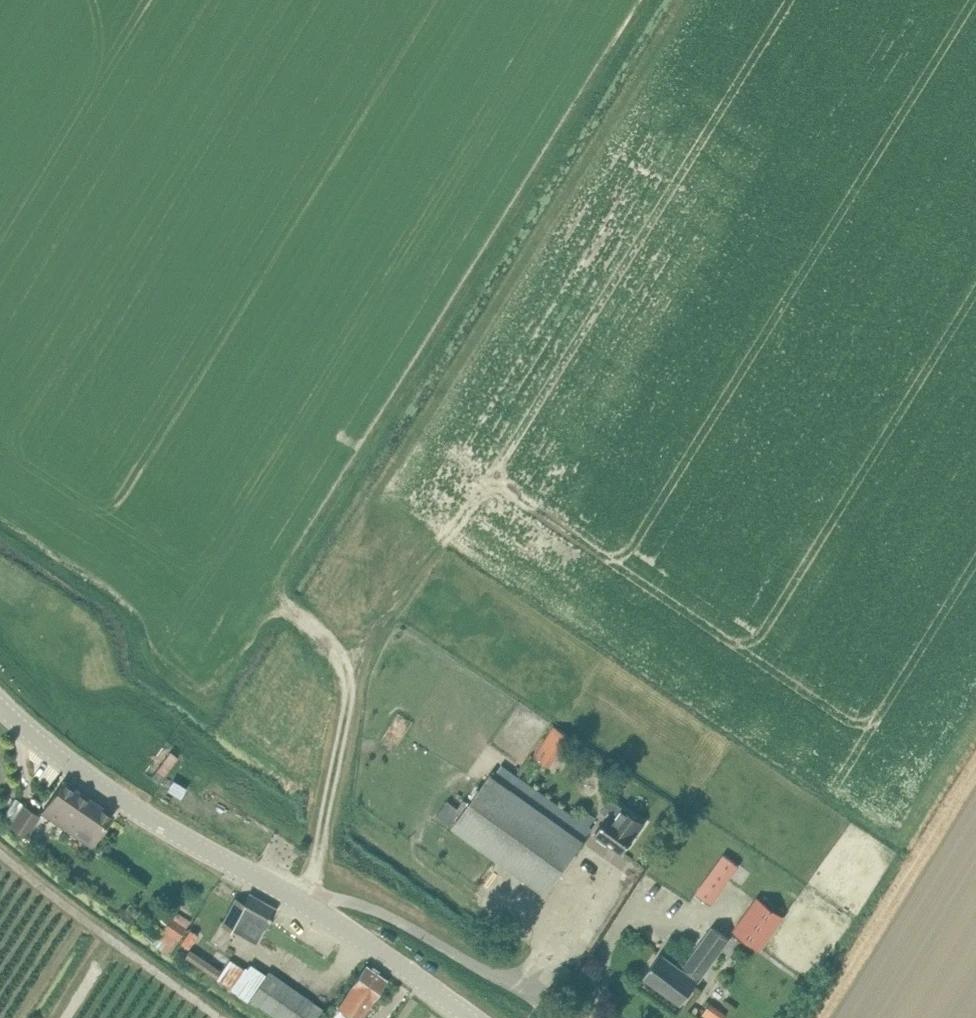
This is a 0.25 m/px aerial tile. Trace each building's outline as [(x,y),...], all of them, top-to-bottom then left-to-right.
[(549,768),(570,735),(553,725),(533,758),(549,768)] [(186,766),(199,736),(188,730),(174,761),(186,766)] [(509,786),(491,773),(470,803),(464,799),(458,808),(448,801),(437,816),(547,893),(593,828),(590,825),(580,818),(518,774),(509,786)] [(92,846),(102,831),(113,815),(64,781),(42,812),(92,846)] [(634,836),(645,821),(609,797),(601,810),(608,815),(607,816),(595,833),(623,853),(634,836)] [(26,838),(40,816),(24,805),(9,827),(26,838)] [(590,825),(596,816),(586,809),(580,818),(590,825)] [(710,903),(728,878),(738,865),(724,854),(696,893),(710,903)] [(276,909),(249,894),(244,904),(236,899),(221,924),(256,943),(276,909)] [(758,949),(781,918),(755,900),(734,931),(758,949)] [(163,913),(155,924),(163,929),(154,942),(167,951),(176,939),(177,941),(191,921),(175,910),(170,918),(163,913)] [(207,930),(215,915),(205,910),(198,925),(207,930)] [(682,1003),(730,937),(715,926),(686,965),(680,960),(676,965),(660,954),(644,976),(682,1003)] [(189,948),(197,936),(190,930),(181,943),(189,948)] [(215,978),(220,971),(190,950),(186,957),(215,978)] [(229,959),(218,975),(280,1017),(303,1017),(314,1003),(268,971),(265,977),(249,966),(246,971),(229,959)] [(374,996),(386,979),(367,966),(348,992),(339,1006),(356,1017),(359,1017),(367,1006),(374,996)] [(327,1011),(314,1003),(303,1017),(322,1017),(327,1011)] [(720,1012),(710,1004),(702,1014),(707,1017),(715,1017),(720,1012)]
